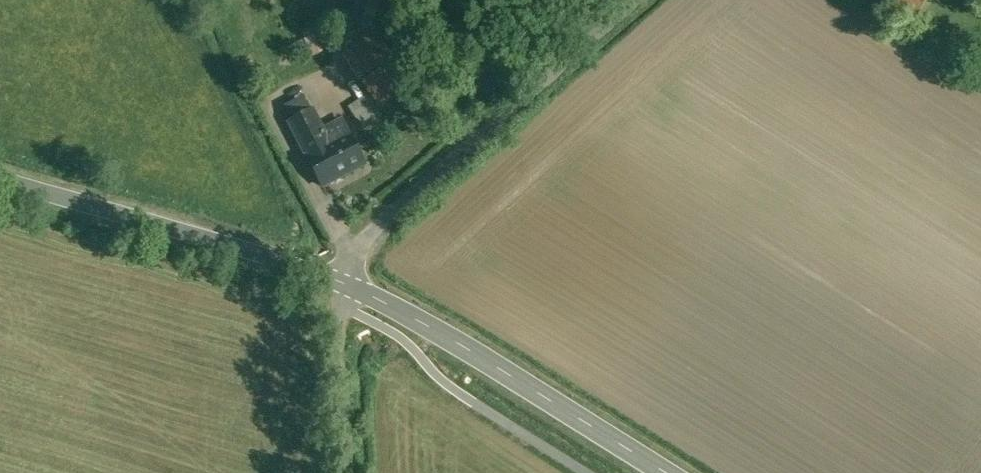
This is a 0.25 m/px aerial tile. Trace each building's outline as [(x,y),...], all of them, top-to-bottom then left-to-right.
[(382,0),(373,0),(365,25),(379,29),(388,2),(382,0)] [(380,29),(345,52),(380,106),(415,84),(380,29)] [(322,30),(302,39),(306,48),(326,39),(322,30)] [(371,95),(351,109),(355,115),(376,101),(371,95)] [(324,131),(313,111),(291,122),(301,143),(324,131)] [(324,131),(301,143),(323,186),(365,165),(343,121),(324,131)]
